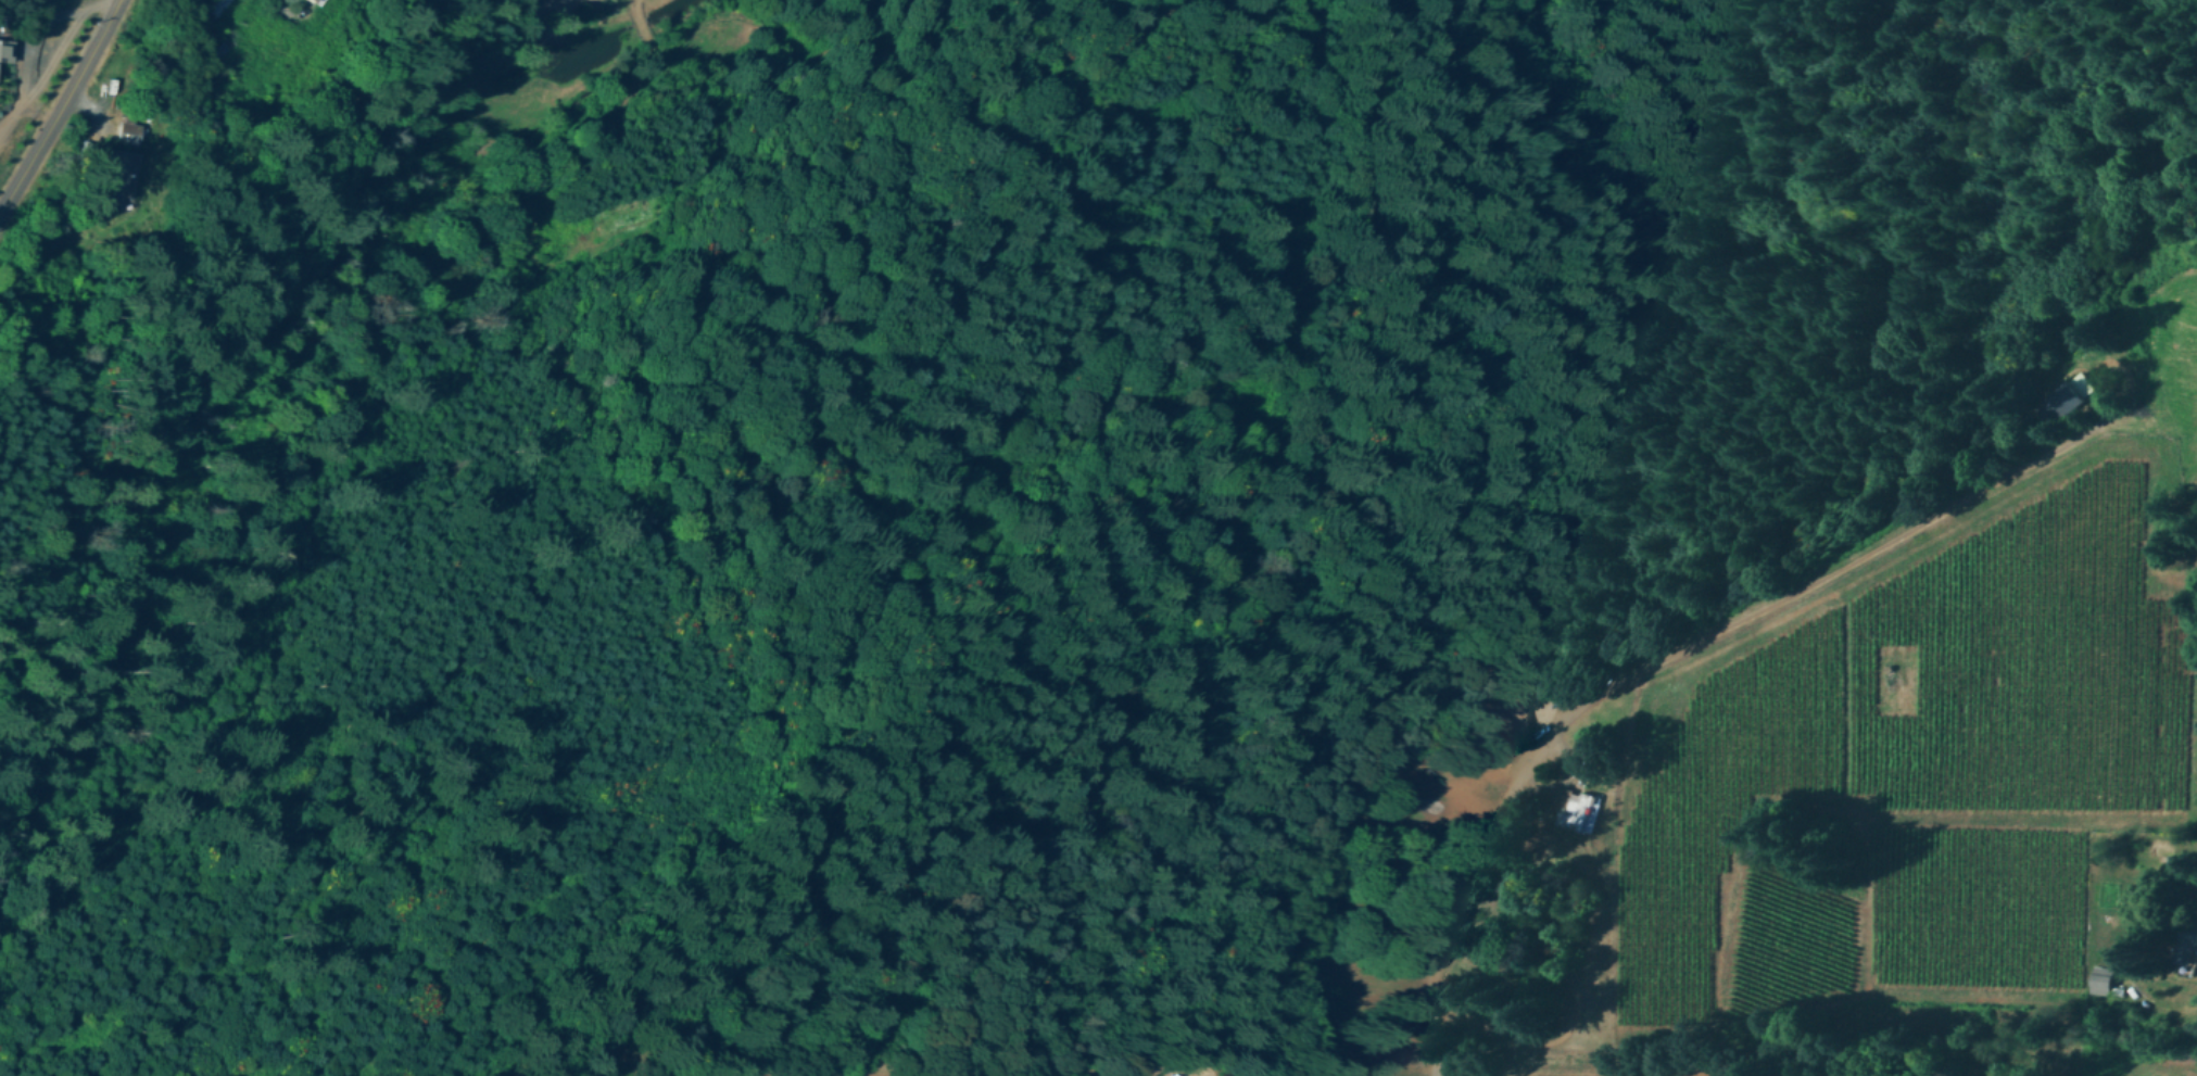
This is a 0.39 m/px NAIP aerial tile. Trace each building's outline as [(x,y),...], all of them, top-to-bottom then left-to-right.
[(141,122),(121,121),(119,142),(140,143),(141,122)] [(110,192),(131,197),(140,152),(117,148),(110,192)] [(2068,412),(2096,389),(2082,370),(2053,394),(2068,412)] [(1594,830),(1599,794),(1581,792),(1580,798),(1568,797),(1567,810),(1557,809),(1555,825),(1594,830)] [(2111,995),(2117,967),(2096,964),(2092,990),(2111,995)]
